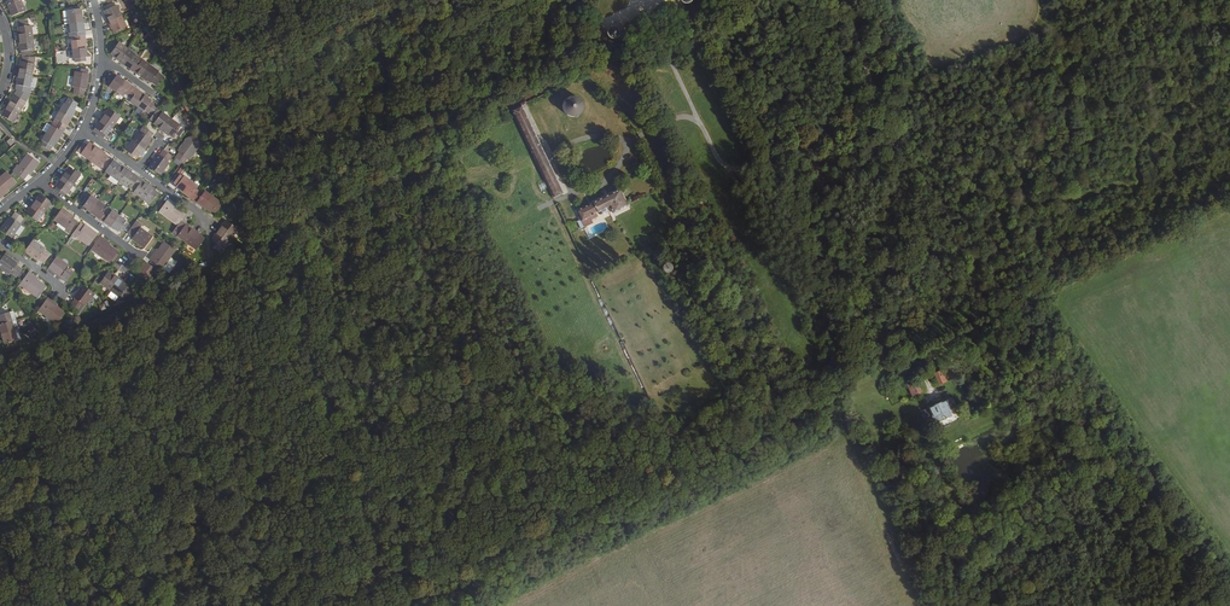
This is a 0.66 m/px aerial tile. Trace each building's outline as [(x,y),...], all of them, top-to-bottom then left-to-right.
[(9,0),(8,1),(13,16),(27,11),(24,0),(9,0)] [(109,23),(122,16),(117,5),(105,11),(108,18),(107,18),(109,23)] [(72,24),(84,22),(87,22),(87,18),(84,19),(83,10),(71,11),(72,24)] [(127,26),(122,16),(109,23),(110,26),(112,25),(115,32),(127,26)] [(85,31),(84,22),(72,24),(73,32),(74,37),(77,36),(86,35),(86,31),(85,31)] [(618,24),(617,24),(616,24),(615,24),(614,25),(613,25),(612,26),(611,26),(611,27),(610,28),(610,29),(609,30),(609,31),(610,32),(610,33),(610,34),(611,35),(611,36),(612,36),(613,37),(614,37),(614,38),(615,38),(616,38),(617,38),(618,38),(619,37),(620,37),(621,36),(622,35),(622,34),(623,33),(623,32),(623,31),(623,30),(623,29),(622,28),(622,27),(621,26),(620,26),(620,25),(619,25),(618,24)] [(22,51),(31,49),(34,49),(31,25),(29,25),(20,27),(19,27),(20,34),(18,34),(20,43),(21,43),(22,51)] [(87,39),(86,35),(77,36),(78,40),(74,41),(75,49),(87,48),(86,39),(87,39)] [(151,51),(160,47),(157,41),(148,45),(151,51)] [(121,61),(122,60),(129,49),(120,42),(112,53),(118,57),(117,58),(121,61)] [(129,49),(136,54),(139,50),(133,45),(129,49)] [(88,57),(87,48),(75,49),(76,58),(77,58),(78,61),(88,61),(87,57),(88,57)] [(131,68),(138,59),(134,57),(136,54),(129,49),(122,60),(128,65),(127,66),(131,68)] [(56,51),(56,63),(68,62),(67,51),(56,51)] [(26,60),(23,59),(21,69),(19,68),(17,77),(19,77),(16,90),(31,94),(32,88),(28,87),(35,60),(27,58),(26,60)] [(142,62),(138,59),(131,68),(135,72),(136,71),(142,75),(150,64),(144,60),(142,62)] [(160,72),(150,64),(142,75),(141,76),(145,79),(146,78),(152,82),(152,81),(157,85),(164,76),(159,72),(160,72)] [(87,89),(90,73),(89,73),(82,72),(77,71),(74,87),(76,87),(75,94),(84,96),(85,89),(87,89)] [(117,91),(124,81),(117,75),(116,76),(113,74),(112,75),(108,80),(107,82),(110,84),(110,85),(117,91)] [(579,84),(576,77),(576,76),(563,83),(550,90),(553,94),(559,91),(561,93),(579,84)] [(131,86),(124,81),(117,91),(124,96),(126,93),(130,96),(136,88),(132,85),(131,86)] [(139,90),(136,88),(130,96),(133,99),(131,101),(138,106),(146,96),(139,91),(139,90)] [(10,121),(23,101),(14,95),(10,101),(8,100),(3,108),(5,109),(1,115),(10,121)] [(529,100),(531,104),(540,99),(539,95),(529,100)] [(152,101),(146,96),(138,106),(145,111),(146,110),(149,113),(155,105),(151,102),(152,101)] [(574,96),(573,96),(571,96),(570,96),(569,97),(568,97),(567,98),(566,98),(565,99),(564,100),(563,101),(563,102),(562,103),(562,105),(562,106),(562,107),(562,108),(563,109),(563,111),(564,112),(564,113),(565,113),(566,114),(567,115),(568,116),(570,116),(571,116),(572,116),(573,116),(575,116),(576,115),(577,115),(578,114),(579,113),(580,112),(580,111),(581,110),(581,109),(582,108),(582,106),(582,105),(581,104),(581,103),(580,101),(580,100),(579,99),(578,99),(577,98),(576,97),(575,97),(574,96)] [(65,103),(61,111),(72,117),(77,110),(76,109),(79,103),(70,98),(66,104),(65,103)] [(527,102),(521,104),(514,108),(538,159),(518,169),(525,184),(521,187),(524,193),(528,190),(535,206),(563,192),(559,183),(555,174),(524,109),(529,106),(527,102)] [(102,117),(114,126),(121,116),(111,108),(106,114),(105,113),(102,117)] [(164,131),(173,120),(158,109),(150,119),(155,122),(154,123),(161,128),(160,129),(164,131)] [(72,117),(61,111),(56,118),(59,120),(57,124),(67,129),(69,126),(68,125),(72,117)] [(107,135),(114,126),(102,117),(100,121),(101,122),(97,127),(107,135)] [(175,117),(173,120),(181,126),(183,124),(182,122),(175,117)] [(181,126),(173,120),(164,131),(168,134),(169,133),(174,137),(182,127),(181,126)] [(48,133),(52,126),(48,123),(43,131),(48,133)] [(67,129),(57,124),(55,127),(52,126),(48,133),(59,140),(64,132),(65,133),(67,129)] [(145,127),(134,141),(146,150),(149,146),(148,145),(152,139),(151,138),(155,134),(145,127)] [(55,147),(59,140),(48,133),(43,141),(44,141),(42,145),(44,145),(50,149),(52,150),(54,147),(55,147)] [(199,147),(188,139),(179,152),(180,153),(176,158),(184,164),(188,159),(190,160),(199,147)] [(146,150),(134,141),(128,150),(138,158),(142,153),(143,153),(146,150)] [(91,161),(100,149),(96,146),(95,148),(90,143),(88,146),(85,144),(82,147),(79,151),(91,161)] [(103,152),(100,149),(91,161),(101,168),(102,166),(107,170),(113,162),(108,158),(109,157),(103,153),(103,152)] [(172,156),(164,150),(160,156),(159,155),(150,167),(161,175),(170,163),(168,161),(172,156)] [(30,175),(40,162),(29,154),(19,167),(21,168),(17,174),(25,180),(29,174),(30,175)] [(120,182),(128,171),(129,170),(125,167),(124,168),(119,164),(111,175),(112,175),(119,181),(120,182)] [(64,171),(62,175),(74,184),(81,174),(70,166),(66,172),(64,171)] [(133,187),(139,178),(136,175),(135,176),(128,171),(120,182),(127,187),(129,184),(133,187)] [(1,199),(10,191),(9,190),(17,183),(9,173),(0,180),(0,198),(1,199)] [(656,188),(650,174),(636,181),(642,195),(656,188)] [(74,184),(62,175),(59,179),(61,180),(57,185),(59,187),(56,190),(65,197),(74,184)] [(117,185),(119,181),(112,175),(109,179),(117,185)] [(184,192),(192,181),(185,176),(184,177),(181,175),(175,183),(178,186),(177,187),(184,192)] [(143,181),(139,178),(133,187),(137,189),(135,192),(142,197),(149,187),(143,182),(143,181)] [(199,187),(192,181),(184,192),(192,197),(191,198),(194,200),(200,192),(197,189),(199,187)] [(150,186),(149,187),(142,197),(151,204),(159,194),(153,190),(154,189),(150,186)] [(612,210),(625,204),(618,190),(577,210),(581,219),(578,221),(582,228),(593,223),(589,215),(610,205),(612,210)] [(204,194),(200,192),(194,200),(198,202),(205,207),(213,197),(206,192),(204,194)] [(36,199),(33,203),(45,211),(52,202),(41,194),(37,200),(36,199)] [(85,206),(91,211),(99,200),(92,195),(91,196),(88,194),(82,202),(85,205),(85,206)] [(220,202),(213,197),(205,207),(212,212),(213,211),(216,214),(222,206),(219,203),(220,202)] [(178,206),(169,199),(160,211),(178,225),(186,214),(177,207),(178,206)] [(101,220),(107,211),(103,208),(106,205),(99,200),(91,211),(98,216),(98,217),(101,220)] [(45,211),(33,203),(30,206),(32,207),(28,213),(38,221),(45,211)] [(68,228),(66,230),(70,233),(78,222),(74,219),(75,218),(63,209),(55,219),(60,223),(68,228)] [(112,226),(120,215),(113,210),(110,213),(107,211),(101,220),(104,222),(105,221),(112,226)] [(11,217),(2,229),(13,237),(22,225),(20,224),(25,218),(16,212),(12,218),(11,217)] [(127,220),(120,215),(112,226),(119,231),(120,230),(124,233),(130,224),(126,221),(127,220)] [(221,226),(219,230),(231,238),(238,228),(227,221),(222,227),(221,226)] [(65,232),(66,230),(68,228),(60,223),(57,226),(65,232)] [(84,227),(81,224),(72,235),(76,238),(78,236),(90,245),(98,234),(86,225),(84,227)] [(135,224),(135,225),(128,233),(134,237),(133,238),(146,248),(154,237),(141,228),(135,224)] [(188,242),(196,230),(193,228),(192,229),(186,224),(178,235),(188,242)] [(200,233),(196,230),(188,242),(197,249),(205,238),(199,234),(200,233)] [(231,238),(219,230),(216,233),(218,234),(213,240),(218,243),(215,247),(222,253),(225,248),(224,248),(231,238)] [(591,236),(590,235),(589,234),(587,234),(586,234),(585,234),(584,235),(583,236),(582,237),(582,239),(582,240),(583,241),(584,242),(585,243),(586,243),(588,243),(589,243),(590,242),(591,241),(592,240),(592,238),(591,237),(591,236)] [(112,243),(102,236),(93,249),(111,262),(119,251),(110,245),(112,243)] [(47,249),(35,240),(27,250),(39,260),(40,258),(46,263),(52,255),(46,250),(47,249)] [(176,250),(165,242),(159,251),(157,249),(150,259),(162,268),(171,256),(176,250)] [(5,254),(0,261),(0,266),(10,273),(11,272),(16,277),(23,268),(17,264),(17,263),(5,254)] [(171,256),(163,267),(170,272),(178,261),(171,256)] [(70,267),(57,258),(49,268),(62,278),(63,276),(69,281),(75,272),(69,268),(70,267)] [(120,258),(115,266),(120,269),(125,261),(120,258)] [(134,281),(142,287),(147,281),(148,283),(157,270),(147,261),(137,274),(139,276),(134,281)] [(602,282),(632,268),(629,261),(599,275),(602,282)] [(665,271),(666,273),(668,274),(670,274),(672,273),(673,273),(674,271),(675,269),(674,268),(674,266),(672,265),(671,264),(669,264),(667,265),(666,266),(665,268),(665,270),(665,271)] [(641,286),(633,269),(626,273),(634,290),(641,286)] [(39,278),(30,270),(20,283),(38,297),(46,286),(38,279),(39,278)] [(111,290),(120,278),(116,275),(115,276),(109,272),(101,283),(111,290)] [(627,293),(631,291),(623,274),(619,276),(627,293)] [(123,281),(120,278),(111,290),(120,297),(120,296),(124,299),(130,291),(126,289),(128,286),(123,282),(123,281)] [(95,294),(84,286),(75,298),(76,300),(72,305),(81,311),(85,306),(86,307),(95,294)] [(58,304),(49,298),(40,310),(58,324),(66,313),(56,306),(58,304)] [(15,311),(9,313),(12,322),(18,320),(15,311)] [(9,313),(0,315),(0,330),(4,343),(17,339),(15,333),(18,332),(16,327),(13,328),(12,322),(9,313)] [(948,378),(944,368),(931,374),(935,383),(948,378)] [(1018,385),(1016,379),(1006,385),(1009,390),(1018,385)] [(908,383),(913,393),(919,390),(914,380),(908,383)] [(947,410),(953,408),(949,399),(919,412),(923,421),(930,418),(931,417),(946,410),(947,410)] [(931,417),(933,423),(949,416),(946,410),(931,417)]
